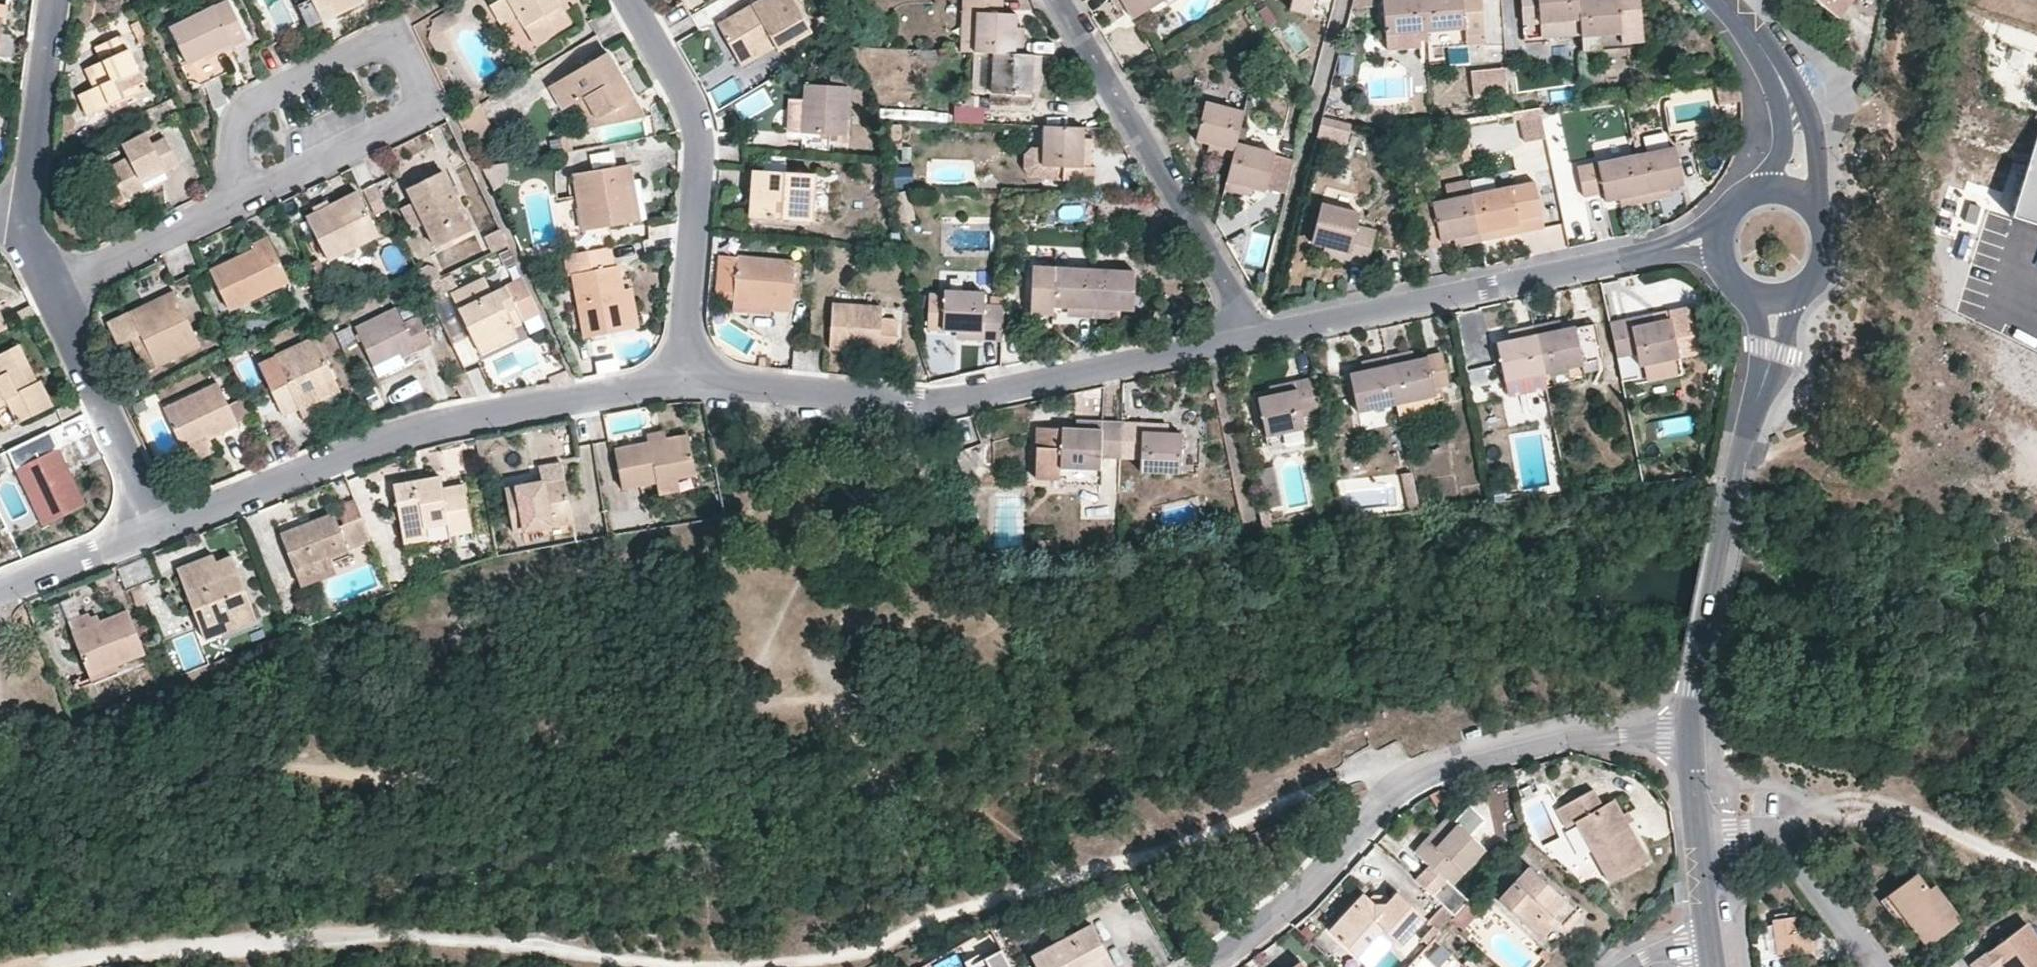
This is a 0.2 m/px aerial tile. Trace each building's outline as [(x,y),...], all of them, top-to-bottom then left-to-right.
[(248,41),(229,0),(172,28),(189,64),(217,50),(219,54),(248,41)] [(319,11),(313,0),(311,0),(298,6),(309,27),(336,13),(332,5),(319,11)] [(319,11),(332,5),(336,13),(363,0),(313,0),(319,11)] [(563,12),(556,0),(498,0),(492,3),(504,23),(509,20),(518,15),(534,45),(570,25),(563,12)] [(570,8),(565,0),(556,0),(563,12),(570,8)] [(736,56),(772,37),(777,45),(779,50),(812,32),(793,0),(762,0),(718,25),(736,56)] [(1002,13),(1003,0),(965,0),(965,12),(977,12),(976,52),(994,53),(1023,54),(1024,33),(1015,33),(1016,14),(1002,13)] [(1114,6),(1121,2),(1131,20),(1163,0),(1110,0),(1114,6)] [(1314,0),(1293,0),(1290,11),(1311,16),(1314,0)] [(1374,0),(1352,0),(1350,9),(1375,7),(1374,0)] [(1384,35),(1423,32),(1421,0),(1382,0),(1384,35)] [(1481,0),(1421,0),(1423,32),(1464,29),(1465,37),(1484,35),(1481,0)] [(1523,38),(1540,37),(1539,22),(1579,19),(1577,0),(1521,0),(1523,38)] [(1579,19),(1580,34),(1581,37),(1620,34),(1621,34),(1618,0),(1577,0),(1579,19)] [(1638,0),(1618,0),(1621,34),(1620,34),(1621,42),(1642,40),(1638,0)] [(1835,18),(1850,0),(1815,0),(1835,18)] [(3,23),(6,23),(8,6),(0,5),(0,43),(3,23)] [(455,11),(437,21),(434,37),(443,54),(453,49),(445,32),(461,23),(455,11)] [(977,12),(965,12),(962,52),(976,52),(977,12)] [(518,15),(509,20),(526,50),(534,45),(518,15)] [(98,47),(103,62),(94,66),(102,85),(79,95),(87,115),(148,88),(124,35),(98,47)] [(736,56),(741,65),(777,45),(772,37),(736,56)] [(578,101),(586,97),(602,125),(644,116),(607,52),(551,86),(564,109),(578,101)] [(974,92),(992,92),(994,53),(976,52),(974,92)] [(992,109),(1030,111),(1032,76),(1040,77),(1041,56),(1023,54),(994,53),(992,92),(992,109)] [(802,132),(844,135),(847,87),(804,85),(804,98),(790,98),(787,131),(802,132)] [(478,106),(472,96),(461,102),(468,114),(478,106)] [(586,97),(578,101),(594,126),(602,125),(586,97)] [(1231,157),(1235,143),(1243,111),(1205,101),(1195,140),(1212,145),(1211,151),(1231,157)] [(980,126),(982,107),(953,105),(951,124),(980,126)] [(1671,106),(1663,107),(1666,127),(1674,125),(1671,106)] [(1544,137),(1539,107),(1519,110),(1520,119),(1524,140),(1544,137)] [(1350,123),(1321,116),(1316,135),(1345,142),(1350,123)] [(889,139),(900,140),(900,125),(889,125),(889,139)] [(1040,178),(1061,179),(1062,167),(1089,168),(1090,146),(1082,146),(1083,128),(1043,127),(1043,150),(1029,149),(1023,154),(1023,169),(1031,175),(1040,175),(1040,178)] [(155,185),(166,179),(163,173),(178,165),(165,139),(153,145),(145,132),(122,144),(127,157),(108,167),(124,200),(155,185)] [(1478,158),(1472,132),(1458,135),(1463,161),(1478,158)] [(1235,143),(1231,157),(1223,187),(1244,192),(1246,187),(1265,191),(1265,189),(1274,155),(1275,153),(1235,143)] [(1667,197),(1666,189),(1683,185),(1675,147),(1635,155),(1646,202),(1667,197)] [(1274,155),(1265,189),(1285,194),(1294,160),(1274,155)] [(1646,202),(1635,155),(1576,167),(1582,198),(1603,193),(1605,202),(1623,198),(1625,206),(1646,202)] [(583,230),(632,222),(626,185),(632,184),(628,165),(575,175),(583,230)] [(114,206),(124,200),(108,167),(97,172),(114,206)] [(894,184),(909,184),(909,167),(894,167),(894,184)] [(810,220),(812,175),(751,171),(750,189),(759,190),(757,217),(810,220)] [(442,172),(409,188),(438,246),(470,231),(442,172)] [(2020,224),(2036,230),(2036,178),(2020,224)] [(1467,182),(1447,186),(1449,200),(1417,207),(1422,229),(1436,226),(1440,241),(1458,237),(1459,245),(1480,242),(1470,195),(1467,182)] [(644,220),(637,183),(632,184),(626,185),(632,222),(644,220)] [(1534,183),(1470,195),(1480,242),(1501,237),(1543,228),(1534,183)] [(759,190),(750,189),(749,217),(757,217),(759,190)] [(308,217),(325,253),(354,238),(358,245),(379,235),(358,193),(308,217)] [(378,217),(390,211),(381,195),(371,200),(378,217)] [(1367,266),(1376,232),(1356,226),(1359,214),(1320,205),(1312,241),(1328,246),(1325,255),(1367,266)] [(1436,226),(1422,229),(1425,244),(1440,241),(1436,226)] [(508,246),(500,229),(485,237),(493,253),(508,246)] [(254,245),(257,250),(212,271),(229,309),(288,280),(268,238),(254,245)] [(358,245),(354,238),(325,253),(328,260),(358,245)] [(625,313),(621,290),(617,266),(613,266),(611,247),(566,255),(569,275),(574,275),(585,337),(637,328),(633,311),(625,313)] [(803,262),(738,258),(720,257),(717,300),(734,301),(770,303),(769,310),(789,311),(793,279),(802,280),(803,262)] [(1054,314),(1054,306),(1072,306),(1071,315),(1093,316),(1095,269),(1033,266),(1030,314),(1054,314)] [(1134,271),(1095,269),(1093,316),(1114,318),(1115,309),(1132,309),(1134,271)] [(457,286),(451,276),(439,281),(443,292),(457,286)] [(539,313),(523,279),(492,292),(486,278),(452,294),(476,343),(513,325),(507,310),(516,306),(522,320),(539,313)] [(629,288),(621,290),(625,313),(633,311),(629,288)] [(177,297),(174,290),(145,304),(148,310),(177,297)] [(928,328),(960,329),(960,339),(1000,340),(1002,297),(989,296),(989,305),(983,304),(983,293),(943,290),(943,293),(929,293),(928,328)] [(201,346),(177,297),(148,310),(145,304),(108,323),(118,345),(132,338),(141,334),(157,367),(201,346)] [(734,301),(734,310),(769,312),(769,310),(770,303),(734,301)] [(881,319),(881,306),(831,303),(829,349),(896,353),(897,321),(881,319)] [(513,325),(522,320),(516,306),(507,310),(513,325)] [(357,328),(374,364),(400,352),(403,356),(432,342),(419,316),(405,322),(398,309),(357,328)] [(1670,320),(1652,323),(1651,315),(1609,324),(1616,357),(1636,353),(1638,366),(1678,358),(1670,320)] [(325,316),(313,322),(323,346),(336,340),(325,316)] [(1597,362),(1589,325),(1557,331),(1555,323),(1533,327),(1542,374),(1597,362)] [(476,343),(480,352),(518,334),(513,325),(476,343)] [(1542,374),(1533,327),(1514,331),(1514,339),(1496,343),(1504,381),(1507,395),(1545,387),(1542,374)] [(148,371),(157,367),(141,334),(132,338),(148,371)] [(283,415),(299,407),(339,387),(315,337),(258,364),(283,415)] [(28,385),(37,381),(18,343),(10,348),(28,385)] [(7,407),(16,422),(51,404),(39,380),(37,381),(28,385),(10,348),(0,353),(0,410),(7,407)] [(374,364),(379,376),(406,364),(403,356),(400,352),(374,364)] [(1442,355),(1411,362),(1409,353),(1387,357),(1397,404),(1434,396),(1433,388),(1447,385),(1442,355)] [(772,358),(761,357),(760,366),(771,367),(772,358)] [(1367,361),(1369,370),(1349,374),(1357,412),(1397,404),(1387,357),(1367,361)] [(1302,430),(1304,429),(1302,416),(1320,412),(1313,378),(1274,386),(1275,395),(1257,399),(1265,438),(1302,430)] [(164,408),(183,447),(207,435),(209,439),(238,425),(218,383),(164,408)] [(299,407),(304,416),(343,396),(339,387),(299,407)] [(1080,421),(1080,429),(1038,427),(1036,479),(1061,480),(1062,468),(1100,469),(1100,457),(1120,458),(1122,423),(1080,421)] [(1181,434),(1162,433),(1162,425),(1122,423),(1120,458),(1140,458),(1140,471),(1180,473),(1181,434)] [(951,439),(955,453),(982,443),(978,430),(951,439)] [(665,440),(664,432),(646,435),(648,443),(665,440)] [(209,439),(207,435),(183,447),(190,463),(215,451),(209,439)] [(688,435),(665,440),(648,443),(614,449),(622,488),(657,481),(695,475),(688,435)] [(73,483),(69,485),(60,465),(65,462),(58,448),(56,449),(51,439),(12,457),(26,486),(44,524),(83,506),(73,483)] [(11,479),(6,468),(0,471),(0,484),(11,479)] [(535,473),(536,484),(564,479),(563,468),(535,473)] [(657,481),(659,493),(698,487),(695,475),(657,481)] [(1412,475),(1404,475),(1406,486),(1413,485),(1412,475)] [(405,541),(428,538),(471,531),(464,485),(443,489),(441,479),(395,486),(405,541)] [(513,531),(539,526),(572,521),(564,479),(536,484),(506,489),(513,531)] [(1267,509),(1259,510),(1261,528),(1270,527),(1267,509)] [(296,571),(327,559),(373,540),(363,517),(339,526),(334,514),(282,535),(296,571)] [(539,526),(541,540),(574,535),(572,521),(539,526)] [(405,541),(407,553),(430,550),(428,538),(405,541)] [(1058,553),(1059,539),(1043,539),(1043,554),(1058,553)] [(1043,554),(1042,564),(1058,564),(1058,553),(1043,554)] [(216,562),(213,556),(205,559),(209,566),(216,562)] [(179,569),(202,629),(253,610),(232,557),(216,562),(209,566),(205,559),(179,569)] [(333,575),(327,559),(296,571),(302,587),(333,575)] [(202,629),(206,640),(257,620),(253,610),(202,629)] [(90,674),(116,664),(145,652),(128,612),(102,623),(77,633),(74,634),(90,674)] [(73,621),(77,633),(102,623),(98,615),(92,618),(90,614),(73,621)] [(120,673),(116,664),(90,674),(94,684),(120,673)] [(1532,793),(1528,786),(1521,789),(1524,796),(1532,793)] [(1647,858),(1614,799),(1603,805),(1593,789),(1556,810),(1565,826),(1573,823),(1608,881),(1647,858)] [(1469,806),(1453,823),(1468,836),(1483,820),(1469,806)] [(1430,866),(1416,881),(1443,906),(1454,916),(1465,904),(1468,901),(1451,886),(1483,850),(1468,836),(1453,823),(1448,817),(1415,853),(1430,866)] [(1567,930),(1581,914),(1528,866),(1498,899),(1541,938),(1557,921),(1567,930)] [(1915,870),(1888,891),(1917,930),(1926,941),(1960,917),(1933,881),(1928,885),(1915,870)] [(1331,930),(1356,954),(1382,927),(1393,938),(1401,944),(1426,917),(1399,892),(1390,901),(1387,905),(1376,906),(1369,900),(1363,895),(1331,930)] [(1369,900),(1376,906),(1387,905),(1390,901),(1385,896),(1373,896),(1369,900)] [(1454,916),(1451,919),(1463,931),(1477,915),(1465,904),(1454,916)] [(1454,916),(1443,906),(1429,921),(1434,925),(1421,939),(1428,945),(1454,916)] [(1804,937),(1804,933),(1793,934),(1791,918),(1770,920),(1772,937),(1778,937),(1780,957),(1809,953),(1808,937),(1804,937)] [(1981,951),(1993,966),(2036,966),(2036,942),(2021,921),(1981,951)] [(1108,956),(1092,925),(1032,955),(1038,966),(1085,966),(1108,956)] [(1356,954),(1369,965),(1393,938),(1382,927),(1356,954)] [(1550,956),(1542,949),(1538,954),(1545,960),(1550,956)] [(1981,951),(1969,959),(1975,966),(1993,966),(1981,951)] [(1114,966),(1108,956),(1085,966),(1113,966),(1114,966)]
